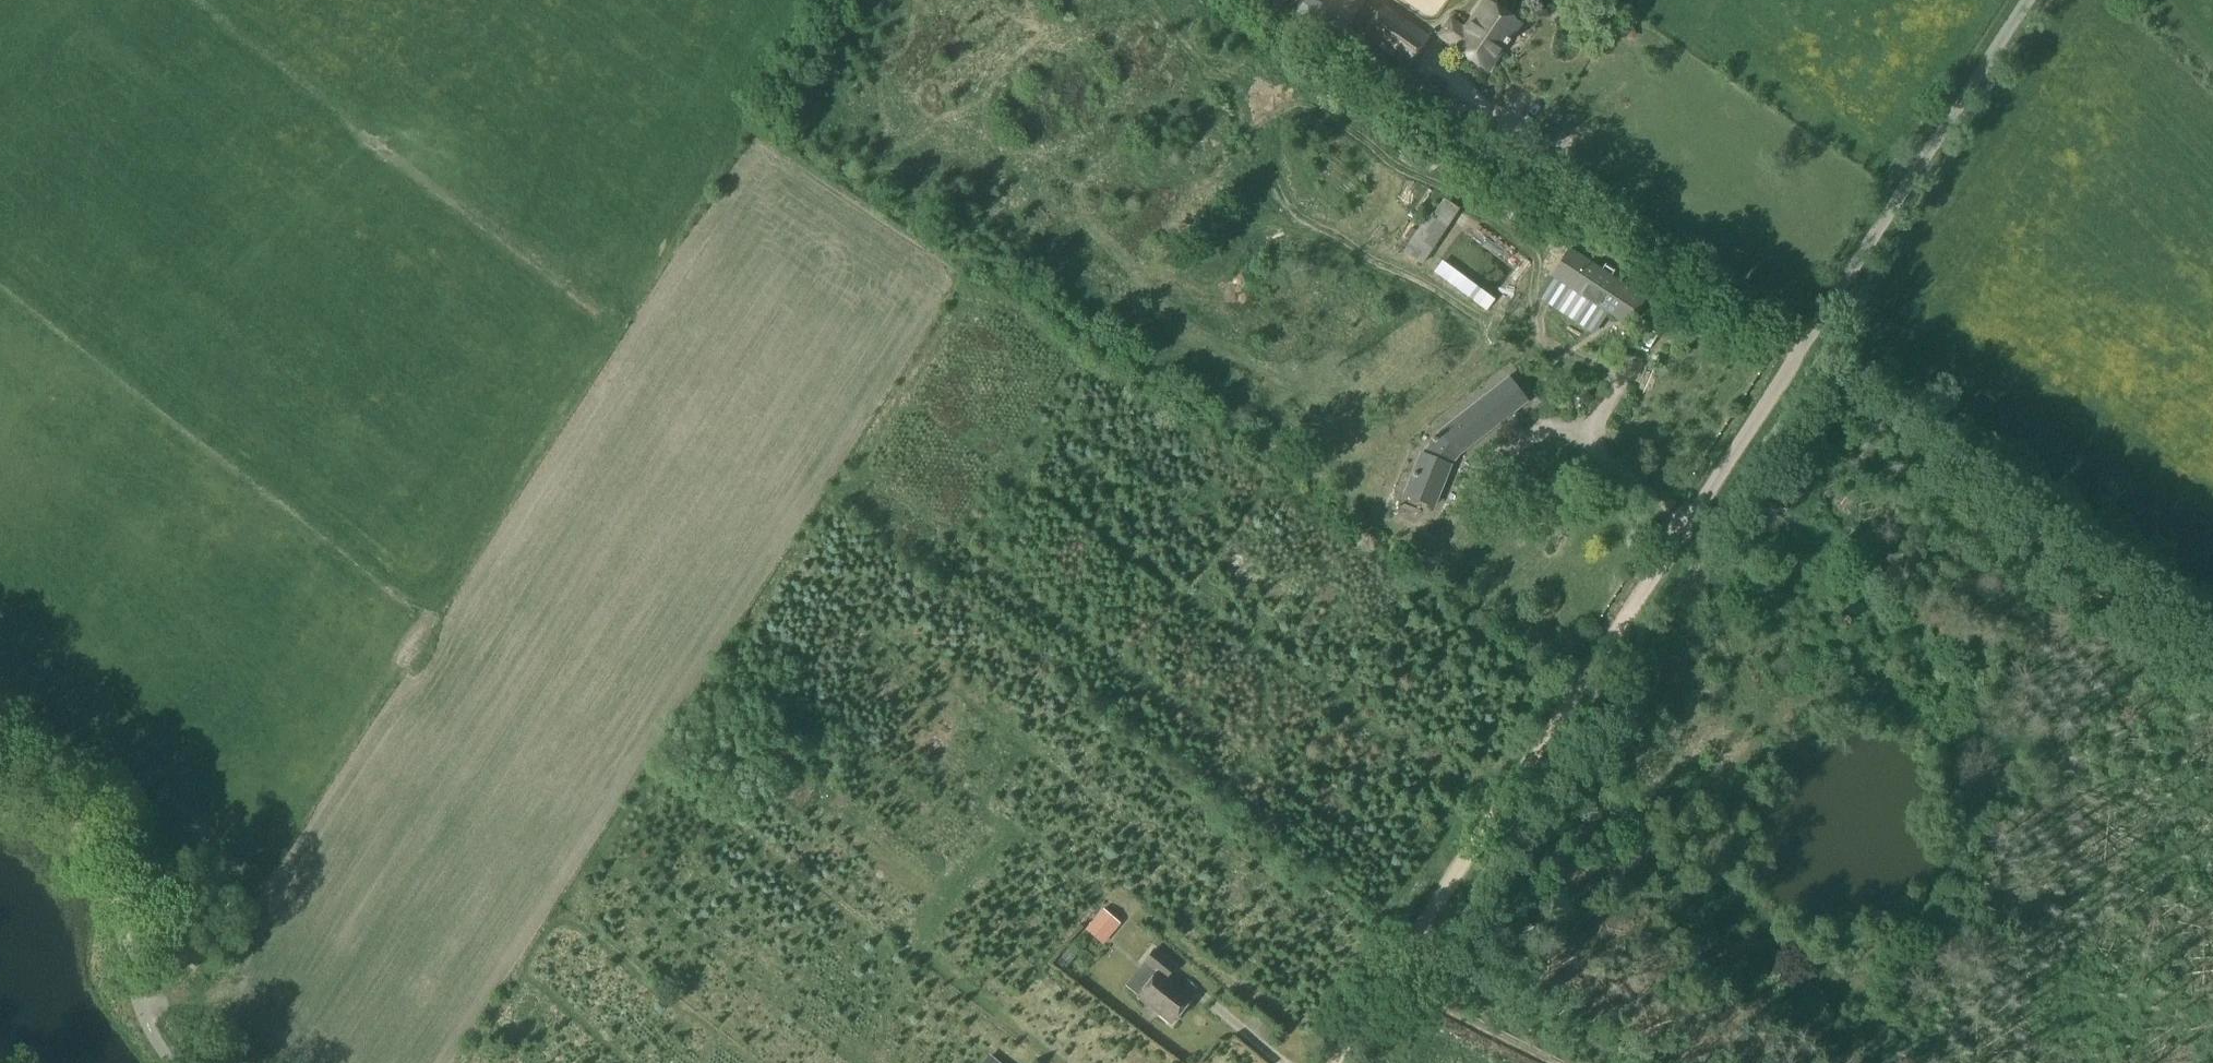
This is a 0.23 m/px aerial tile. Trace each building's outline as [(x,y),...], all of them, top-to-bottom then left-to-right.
[(1314,34),(1328,11),(1310,0),(1304,0),(1292,20),(1314,34)] [(1452,19),(1441,35),(1455,45),(1487,67),(1517,23),(1485,1),(1466,29),(1452,19)] [(1364,33),(1408,63),(1427,36),(1383,6),(1364,33)] [(1416,231),(1410,240),(1402,252),(1422,265),(1459,209),(1444,198),(1431,216),(1427,214),(1416,231)] [(1452,260),(1471,237),(1456,224),(1436,247),(1452,260)] [(1550,276),(1564,285),(1551,305),(1593,333),(1606,312),(1629,327),(1646,297),(1569,248),(1550,276)] [(1421,454),(1405,494),(1433,505),(1448,465),(1449,465),(1457,454),(1526,401),(1508,379),(1451,423),(1438,433),(1432,443),(1424,455),(1421,454)] [(1086,930),(1102,944),(1119,924),(1103,910),(1086,930)] [(1137,996),(1171,1023),(1191,998),(1166,978),(1174,968),(1153,950),(1144,962),(1157,972),(1137,996)]
